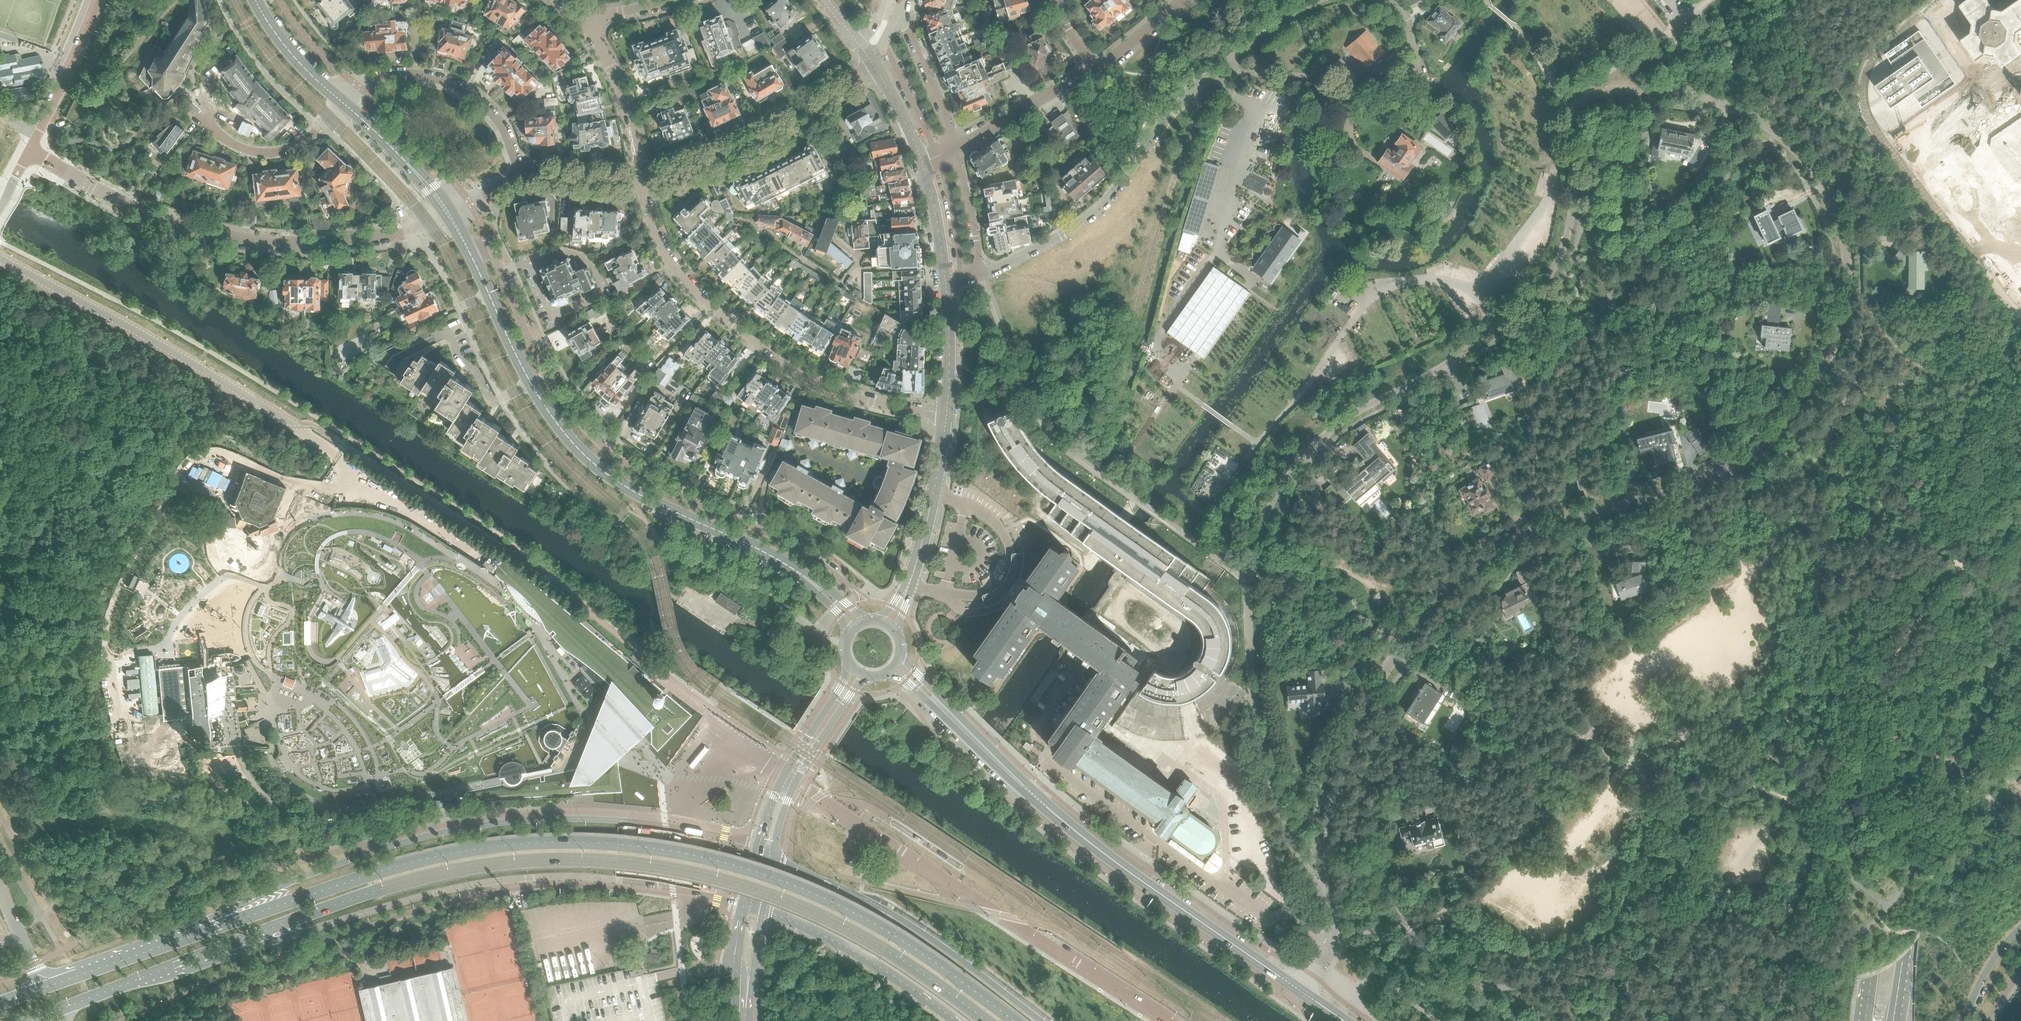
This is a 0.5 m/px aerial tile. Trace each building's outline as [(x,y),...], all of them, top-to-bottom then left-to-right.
[(190,67),(207,32),(210,29),(207,26),(208,23),(211,17),(206,9),(205,8),(203,1),(203,0),(192,0),(189,19),(168,53),(165,51),(160,48),(155,45),(153,51),(136,73),(151,88),(153,86),(156,90),(157,91),(164,98),(168,98),(175,91),(176,92),(177,91),(176,89),(182,83),(190,67)] [(355,7),(349,0),(318,0),(317,1),(333,21),(332,23),(332,24),(332,26),(333,27),(335,28),(337,28),(338,28),(339,27),(340,25),(340,23),(339,22),(349,14),(351,17),(358,11),(355,7)] [(393,0),(364,0),(369,11),(375,8),(374,7),(377,7),(376,2),(393,0)] [(510,0),(490,0),(486,14),(491,16),(490,17),(497,21),(510,0)] [(497,21),(504,26),(505,25),(509,29),(525,10),(524,9),(523,8),(522,6),(520,6),(518,4),(512,0),(510,0),(497,21)] [(788,0),(774,0),(776,2),(767,9),(773,17),(769,21),(778,31),(788,23),(787,21),(798,12),(788,0)] [(954,0),(926,0),(926,1),(924,2),(926,5),(928,4),(930,5),(930,7),(934,8),(934,6),(939,7),(939,5),(941,6),(941,8),(953,6),(954,0)] [(1028,0),(994,0),(996,9),(1028,0)] [(1028,0),(996,9),(1000,21),(1010,18),(1011,19),(1015,18),(1014,17),(1019,15),(1019,13),(1030,10),(1032,8),(1031,4),(1029,3),(1028,0)] [(1117,18),(1104,2),(1106,0),(1091,0),(1085,4),(1089,9),(1088,10),(1091,13),(1090,14),(1094,19),(1093,20),(1092,21),(1092,23),(1092,24),(1092,25),(1095,29),(1096,28),(1096,29),(1099,29),(1100,29),(1107,23),(1108,25),(1117,18)] [(1106,0),(1104,2),(1117,18),(1131,6),(1129,3),(1130,2),(1128,0),(1106,0)] [(1421,0),(1407,0),(1412,8),(1422,2),(1421,0)] [(930,33),(956,23),(958,22),(953,9),(940,10),(934,12),(930,13),(931,14),(928,16),(926,15),(925,18),(927,19),(929,24),(927,25),(930,33)] [(1449,18),(1450,17),(1439,9),(1431,19),(1435,22),(1432,25),(1441,32),(1443,29),(1448,33),(1455,23),(1449,18)] [(742,47),(738,35),(739,32),(736,23),(729,20),(724,22),(722,15),(705,21),(707,25),(701,27),(706,40),(703,41),(712,66),(729,59),(728,55),(732,53),(731,51),(742,47)] [(452,54),(462,18),(459,17),(458,22),(453,20),(450,30),(443,28),(443,27),(442,27),(442,29),(441,29),(439,37),(440,38),(439,41),(441,42),(439,50),(439,51),(439,52),(447,54),(447,53),(448,53),(452,54)] [(471,46),(474,38),(472,38),(473,35),(472,35),(472,36),(466,34),(469,25),(464,23),(465,19),(462,18),(452,54),(456,55),(457,56),(456,56),(464,59),(464,58),(465,58),(465,57),(468,48),(469,49),(470,46),(471,46)] [(408,36),(407,30),(408,30),(408,28),(408,27),(408,25),(408,24),(407,23),(407,21),(396,21),(396,20),(379,21),(379,24),(373,25),(369,29),(369,32),(367,32),(367,34),(363,34),(361,36),(361,44),(364,46),(368,46),(368,47),(379,47),(380,49),(381,49),(381,50),(394,49),(394,48),(407,47),(406,36),(408,36)] [(962,36),(956,23),(930,33),(932,38),(932,39),(931,41),(932,43),(933,45),(934,46),(935,46),(962,36)] [(535,48),(541,54),(558,39),(551,31),(550,32),(545,26),(543,28),(541,25),(530,35),(530,37),(526,41),(534,49),(535,48)] [(1008,32),(1011,38),(1021,32),(1019,26),(1008,32)] [(663,38),(676,75),(694,68),(692,63),(698,61),(693,48),(688,50),(685,42),(683,43),(682,42),(678,32),(677,30),(669,33),(669,35),(663,38)] [(1054,52),(1049,44),(1046,43),(1046,42),(1044,38),(1043,37),(1039,30),(1031,35),(1022,41),(1038,69),(1046,64),(1044,60),(1053,55),(1054,52)] [(1385,53),(1366,30),(1346,47),(1365,70),(1385,53)] [(772,47),(772,48),(785,39),(781,33),(776,36),(772,31),(768,33),(773,39),(772,40),(775,44),(772,47)] [(1011,38),(1008,32),(1007,32),(1000,34),(1005,47),(1012,44),(1009,38),(1011,38)] [(1920,32),(1915,36),(1918,41),(1924,37),(1920,32)] [(770,45),(764,33),(753,38),(760,50),(770,45)] [(830,57),(813,35),(805,41),(803,39),(798,42),(800,45),(795,48),(794,47),(787,52),(804,75),(830,57)] [(785,39),(772,48),(779,58),(785,53),(782,49),(792,42),(788,36),(785,39)] [(967,48),(962,36),(935,46),(935,47),(935,49),(935,51),(936,52),(938,54),(939,54),(941,59),(967,48)] [(676,75),(663,38),(658,39),(655,38),(652,39),(650,42),(663,79),(676,75)] [(1925,38),(1891,62),(1897,71),(1878,85),(1892,106),(1912,92),(1917,99),(1951,75),(1925,38)] [(558,39),(541,54),(555,69),(557,67),(560,67),(570,57),(568,54),(569,53),(564,48),(565,47),(558,39)] [(649,85),(663,79),(650,42),(644,45),(643,42),(634,45),(635,48),(639,59),(636,60),(639,69),(642,68),(646,78),(647,81),(649,85)] [(522,65),(509,52),(509,51),(507,48),(506,49),(504,47),(500,52),(497,50),(492,55),(492,54),(488,58),(490,60),(489,60),(489,64),(490,65),(488,66),(486,68),(487,69),(489,71),(494,76),(496,78),(497,79),(499,81),(503,85),(522,65)] [(973,62),(967,48),(941,59),(941,60),(940,63),(941,66),(944,67),(946,73),(973,62)] [(40,68),(39,63),(40,63),(40,61),(39,62),(38,56),(20,59),(19,53),(0,57),(0,81),(6,80),(7,84),(9,86),(42,79),(40,68)] [(968,86),(1005,70),(1002,64),(991,69),(989,73),(987,74),(984,68),(985,66),(982,58),(981,58),(980,55),(975,57),(976,60),(973,62),(946,73),(945,75),(947,80),(950,81),(964,76),(968,86)] [(280,104),(272,96),(256,79),(239,57),(236,56),(233,59),(221,68),(222,69),(223,74),(232,86),(230,88),(230,90),(231,90),(230,91),(235,97),(236,97),(238,100),(237,101),(237,103),(238,104),(237,105),(242,110),(243,110),(243,111),(244,111),(243,112),(249,118),(249,117),(250,118),(252,118),(254,117),(257,120),(256,121),(261,126),(262,126),(266,129),(265,130),(264,135),(267,139),(272,138),(286,124),(293,118),(286,110),(280,104)] [(1352,72),(1340,59),(1331,67),(1345,84),(1347,86),(1357,78),(1352,72)] [(784,84),(783,82),(779,74),(778,74),(777,73),(772,64),(768,67),(765,62),(744,75),(751,88),(752,90),(751,93),(753,97),(757,98),(758,100),(758,99),(760,103),(768,98),(766,95),(774,90),(778,91),(783,88),(784,84)] [(1026,74),(1020,64),(1013,67),(1019,78),(1026,74)] [(535,87),(540,82),(522,65),(503,85),(519,101),(529,92),(532,95),(538,90),(535,87)] [(1005,70),(968,86),(959,90),(960,91),(957,92),(959,96),(961,95),(963,100),(963,102),(962,102),(961,105),(962,108),(965,109),(966,108),(967,110),(974,111),(982,108),(980,104),(987,101),(991,99),(987,90),(990,89),(987,83),(990,81),(991,83),(1000,79),(999,79),(1009,75),(1006,70),(1005,70)] [(553,80),(561,76),(559,71),(548,76),(553,80)] [(740,113),(732,95),(731,95),(724,82),(724,83),(719,74),(688,90),(693,100),(700,96),(706,108),(705,109),(714,126),(740,113)] [(564,82),(561,76),(553,80),(555,86),(564,82)] [(573,102),(599,93),(596,84),(590,86),(587,76),(581,78),(581,76),(574,78),(575,82),(563,85),(564,87),(567,86),(569,92),(570,92),(573,102)] [(954,92),(959,90),(968,86),(964,76),(950,81),(954,92)] [(1952,77),(1946,81),(1950,86),(1955,82),(1952,77)] [(28,86),(5,90),(7,102),(31,97),(28,86)] [(669,95),(666,88),(655,92),(657,98),(669,95)] [(688,98),(685,89),(671,94),(674,102),(688,98)] [(596,122),(605,120),(602,105),(602,103),(602,102),(603,100),(602,99),(602,97),(600,96),(600,94),(600,93),(599,93),(573,102),(575,111),(578,110),(579,115),(594,113),(596,122)] [(559,105),(557,98),(544,99),(545,107),(547,107),(559,105)] [(1082,105),(1076,98),(1069,104),(1075,111),(1077,110),(1082,105)] [(874,125),(882,121),(877,113),(872,104),(871,104),(869,100),(858,106),(860,110),(849,116),(850,117),(847,118),(846,120),(850,127),(852,128),(855,126),(858,131),(853,134),(857,142),(870,134),(869,132),(876,129),(874,125)] [(557,129),(556,117),(562,116),(561,105),(559,105),(547,107),(545,107),(546,112),(543,113),(537,113),(537,117),(535,117),(535,120),(527,120),(528,132),(530,131),(531,139),(529,140),(532,143),(534,141),(543,140),(543,143),(555,142),(554,129),(557,129)] [(693,133),(689,121),(687,121),(683,109),(673,112),(672,109),(671,109),(669,108),(666,109),(665,111),(663,112),(658,113),(661,122),(664,130),(663,132),(665,139),(667,140),(671,139),(671,140),(693,133)] [(1459,127),(1443,110),(1431,122),(1446,139),(1459,127)] [(1054,125),(1063,136),(1069,143),(1079,135),(1062,114),(1052,122),(1054,125)] [(591,145),(591,123),(591,116),(589,116),(588,123),(580,123),(580,121),(576,121),(576,123),(572,123),(572,134),(571,135),(571,138),(572,140),(575,140),(575,147),(581,147),(582,150),(590,150),(590,147),(591,147),(591,145)] [(596,122),(591,123),(591,145),(599,143),(599,144),(602,146),(608,145),(610,142),(609,137),(613,136),(611,126),(607,126),(605,120),(596,122)] [(169,152),(185,130),(178,124),(175,128),(173,124),(159,136),(160,137),(158,139),(154,142),(162,152),(166,150),(169,152)] [(1063,136),(1054,125),(1049,129),(1057,140),(1063,136)] [(1716,142),(1720,134),(1702,125),(1698,132),(1710,138),(1708,142),(1714,145),(1716,142)] [(1690,156),(1692,144),(1696,145),(1698,137),(1694,136),(1694,135),(1693,135),(1662,129),(1661,129),(1658,144),(1654,143),(1651,155),(1664,157),(1665,151),(1690,156)] [(1096,143),(1086,131),(1085,135),(1083,137),(1091,147),(1096,143)] [(1407,164),(1414,154),(1415,155),(1420,147),(1402,135),(1397,143),(1399,144),(1394,152),(1390,149),(1382,161),(1397,172),(1402,176),(1404,177),(1411,167),(1409,166),(1407,164)] [(970,155),(969,156),(970,156),(972,159),(971,159),(972,160),(973,161),(977,167),(976,172),(978,175),(983,176),(1002,163),(1003,165),(1007,162),(1008,159),(1003,152),(1006,150),(1003,146),(1005,145),(1003,143),(1001,144),(999,141),(1001,140),(1000,138),(990,145),(991,147),(979,154),(977,151),(978,151),(978,150),(976,151),(970,155)] [(872,144),(869,144),(871,158),(874,158),(899,153),(893,139),(871,143),(872,144)] [(801,153),(813,176),(814,178),(827,171),(824,165),(825,163),(823,160),(821,160),(818,154),(819,152),(817,148),(815,148),(814,146),(811,145),(806,147),(806,150),(801,153)] [(346,183),(355,173),(329,149),(319,159),(328,168),(318,179),(323,184),(324,186),(323,186),(324,190),(315,194),(317,199),(318,200),(320,204),(321,203),(326,213),(334,209),(335,210),(339,208),(341,210),(342,210),(344,211),(346,210),(347,209),(348,208),(348,206),(348,204),(349,204),(347,200),(343,192),(344,192),(346,183)] [(207,182),(216,157),(215,158),(210,156),(211,153),(209,153),(209,152),(204,151),(204,152),(200,151),(199,153),(195,152),(194,155),(193,154),(190,162),(192,163),(189,173),(207,182)] [(793,157),(789,159),(800,182),(801,184),(808,181),(807,179),(813,176),(801,153),(799,151),(794,153),(793,157)] [(216,157),(207,182),(217,186),(216,187),(222,190),(223,188),(225,189),(229,179),(233,181),(235,177),(232,176),(236,166),(232,165),(233,163),(225,161),(225,160),(224,160),(225,158),(217,155),(216,157)] [(900,155),(875,160),(877,172),(880,171),(881,171),(904,167),(902,160),(900,155)] [(1074,166),(1092,189),(1093,188),(1100,182),(1099,181),(1099,182),(1098,180),(1106,172),(1105,171),(1095,160),(1095,159),(1095,158),(1094,158),(1092,160),(1089,156),(1087,158),(1086,156),(1074,166)] [(800,182),(789,159),(787,157),(781,160),(781,163),(776,165),(788,189),(788,191),(796,187),(795,185),(800,182)] [(1194,196),(1209,200),(1220,166),(1204,162),(1194,196)] [(788,189),(776,165),(774,164),(768,167),(768,169),(764,171),(767,177),(771,187),(772,189),(776,195),(776,197),(783,193),(783,192),(788,189)] [(1092,189),(1074,166),(1062,177),(1063,178),(1061,180),(1064,184),(1062,186),(1062,187),(1063,187),(1074,199),(1073,199),(1074,200),(1083,193),(1085,194),(1084,194),(1085,195),(1092,189)] [(277,172),(280,197),(289,195),(290,199),(301,198),(300,191),(303,191),(302,183),(300,183),(299,181),(300,181),(299,174),(298,174),(297,170),(290,171),(290,167),(283,168),(283,171),(277,172)] [(904,167),(881,171),(883,182),(908,178),(907,175),(904,167)] [(280,197),(277,172),(277,170),(276,170),(275,170),(275,168),(267,169),(267,171),(266,171),(266,172),(259,173),(259,175),(256,175),(256,176),(255,177),(255,183),(254,183),(256,195),(259,195),(260,204),(270,202),(269,198),(280,197)] [(771,198),(776,195),(772,189),(771,187),(767,177),(764,171),(762,170),(756,173),(756,175),(752,178),(758,189),(764,203),(771,199),(771,198)] [(1050,183),(1049,172),(1039,174),(1040,185),(1050,183)] [(141,191),(148,181),(139,174),(131,184),(141,191)] [(756,207),(764,203),(758,189),(752,178),(750,176),(743,179),(741,178),(735,181),(735,184),(733,185),(732,186),(731,187),(730,189),(731,191),(732,192),(734,193),(736,194),(737,193),(739,192),(745,205),(753,201),(756,207)] [(875,184),(865,186),(866,191),(867,196),(871,195),(871,196),(876,195),(878,195),(879,195),(891,193),(911,190),(908,178),(883,182),(875,184)] [(988,203),(1018,197),(1017,189),(1017,188),(1018,188),(1016,179),(985,185),(985,189),(986,195),(986,194),(988,203)] [(879,195),(878,195),(879,196),(880,201),(892,199),(893,203),(894,203),(914,202),(914,201),(912,195),(911,190),(891,193),(879,195)] [(158,203),(163,193),(158,191),(153,201),(158,203)] [(1047,207),(1043,207),(1044,212),(1051,210),(1050,207),(1055,206),(1053,192),(1045,194),(1047,207)] [(1199,235),(1209,200),(1194,196),(1183,231),(1199,235)] [(688,235),(705,220),(700,215),(710,205),(703,197),(690,210),(689,209),(688,210),(685,207),(681,211),(682,211),(681,212),(680,211),(679,211),(675,214),(675,216),(676,217),(675,218),(684,226),(681,229),(688,235)] [(1015,217),(1017,217),(1015,207),(1020,206),(1018,197),(988,203),(990,213),(989,213),(991,219),(997,217),(998,220),(1002,219),(1002,216),(1009,214),(1009,218),(1015,217)] [(550,230),(547,215),(550,214),(547,199),(537,201),(537,200),(536,199),(536,198),(535,198),(534,198),(533,198),(532,198),(532,199),(530,200),(529,201),(529,200),(515,203),(519,220),(516,221),(520,240),(536,237),(536,234),(550,230)] [(726,199),(720,202),(725,213),(732,214),(726,199)] [(711,207),(714,211),(717,213),(725,213),(720,202),(718,200),(716,200),(711,204),(712,205),(712,206),(711,207)] [(914,202),(894,203),(894,214),(915,212),(914,202)] [(590,210),(590,234),(589,236),(603,237),(604,210),(602,207),(598,207),(596,210),(590,210)] [(582,234),(590,234),(590,210),(576,209),(575,227),(574,227),(574,238),(582,239),(582,234)] [(851,226),(848,228),(849,235),(852,237),(853,237),(854,243),(854,249),(870,248),(869,237),(878,236),(878,233),(878,226),(876,216),(876,211),(875,209),(871,209),(872,219),(852,220),(852,226),(851,226)] [(604,210),(603,237),(603,240),(609,240),(611,243),(623,238),(620,231),(621,229),(618,228),(618,220),(620,220),(622,218),(622,214),(621,212),(618,212),(618,211),(610,211),(610,210),(604,210)] [(1802,229),(1792,210),(1779,216),(1779,218),(1778,219),(1776,216),(1772,218),(1773,221),(1772,222),(1766,210),(1754,216),(1767,242),(1779,236),(1777,231),(1783,228),(1783,229),(1784,229),(1787,236),(1802,229)] [(254,227),(256,213),(244,212),(243,225),(254,227)] [(327,228),(324,219),(321,212),(311,216),(315,229),(327,228)] [(789,236),(795,226),(781,219),(783,216),(759,215),(757,223),(776,229),(789,236)] [(888,225),(878,226),(878,233),(889,232),(889,228),(892,228),(893,232),(917,230),(915,215),(892,217),(893,226),(888,225)] [(1015,217),(1017,226),(1020,243),(1031,241),(1026,215),(1017,217),(1015,217)] [(324,219),(327,228),(337,228),(336,218),(324,219)] [(817,247),(815,252),(824,255),(826,251),(827,251),(847,268),(853,261),(850,258),(840,250),(830,242),(839,219),(833,219),(828,218),(817,247)] [(994,234),(1008,231),(1008,227),(1007,223),(1004,223),(1003,219),(1002,219),(998,220),(998,221),(989,222),(990,226),(989,226),(987,228),(989,233),(991,234),(994,234)] [(698,246),(713,231),(707,225),(709,224),(705,220),(688,235),(686,237),(689,241),(692,239),(698,246)] [(798,241),(804,231),(795,226),(789,236),(798,241)] [(1020,243),(1017,226),(1008,227),(1008,231),(1011,245),(1013,245),(1013,247),(1020,246),(1020,243)] [(1271,280),(1299,241),(1283,229),(1255,269),(1271,280)] [(879,244),(878,245),(880,247),(894,246),(894,248),(919,246),(917,230),(893,232),(889,232),(878,233),(878,236),(879,244)] [(701,253),(705,257),(723,239),(720,236),(718,237),(713,231),(698,246),(703,251),(701,253)] [(804,231),(798,241),(807,246),(813,236),(804,231)] [(1009,245),(1011,245),(1008,231),(994,234),(995,240),(992,241),(994,250),(997,249),(998,252),(1010,249),(1009,245)] [(716,265),(731,251),(726,245),(730,241),(726,237),(723,239),(705,257),(708,261),(710,259),(716,265)] [(1924,288),(1924,269),(1928,270),(1928,252),(1931,252),(1931,243),(1922,243),(1922,251),(1911,251),(1904,245),(1896,256),(1905,262),(1911,266),(1911,287),(1910,287),(1906,292),(1912,296),(1911,296),(1912,297),(1918,288),(1924,288)] [(878,255),(873,256),(873,265),(897,267),(920,266),(919,252),(919,246),(894,248),(894,246),(880,247),(878,245),(878,255)] [(616,274),(639,262),(633,249),(625,253),(616,257),(606,262),(609,269),(613,267),(616,274)] [(720,273),(723,277),(742,259),(739,255),(737,257),(731,251),(716,265),(722,271),(720,273)] [(608,258),(606,252),(603,253),(595,258),(598,263),(608,258)] [(574,272),(568,258),(552,265),(551,264),(550,264),(544,267),(544,268),(542,269),(546,279),(543,281),(542,284),(544,289),(547,290),(550,289),(553,296),(552,300),(553,303),(556,304),(558,303),(559,304),(560,304),(561,305),(562,305),(570,301),(567,295),(580,289),(581,292),(596,286),(587,266),(574,272)] [(735,284),(750,270),(744,265),(746,263),(742,259),(723,277),(727,280),(729,278),(735,284)] [(799,267),(801,264),(798,262),(793,259),(790,263),(798,268),(799,267)] [(639,262),(616,274),(620,281),(616,283),(619,289),(630,284),(629,283),(638,278),(646,274),(639,262)] [(810,274),(813,270),(802,263),(801,264),(799,267),(810,274)] [(1251,293),(1249,292),(1214,266),(1167,332),(1201,356),(1204,359),(1251,293)] [(743,297),(745,294),(760,277),(756,273),(757,271),(753,267),(750,270),(735,284),(733,286),(739,293),(743,297)] [(1236,275),(1229,269),(1226,272),(1234,278),(1236,275)] [(365,275),(359,275),(358,300),(361,300),(361,296),(366,296),(366,300),(373,300),(373,295),(375,294),(379,294),(379,289),(382,289),(382,276),(376,276),(376,274),(374,274),(374,272),(373,270),(368,270),(366,272),(366,274),(365,274),(365,275)] [(403,304),(425,294),(420,283),(422,281),(418,272),(417,271),(415,270),(413,270),(411,270),(410,271),(408,272),(407,274),(404,274),(405,273),(405,272),(398,270),(391,287),(396,289),(398,288),(401,294),(398,295),(397,298),(399,303),(403,304)] [(825,278),(813,270),(810,274),(822,281),(825,278)] [(898,279),(920,278),(924,278),(924,270),(893,271),(893,280),(898,279)] [(261,288),(262,281),(260,279),(260,278),(252,277),(248,274),(248,272),(242,271),(240,273),(235,274),(228,273),(226,284),(224,285),(225,290),(230,290),(235,293),(236,295),(245,297),(255,296),(257,294),(257,290),(261,288)] [(358,300),(359,275),(352,275),(352,274),(349,271),(345,271),(342,273),(341,274),(341,286),(339,286),(339,294),(341,294),(341,295),(341,301),(351,301),(351,300),(358,300)] [(864,280),(872,280),(872,272),(864,272),(864,280)] [(745,294),(754,303),(771,285),(771,284),(771,282),(768,280),(766,280),(762,275),(760,277),(745,294)] [(311,280),(304,280),(304,307),(304,312),(307,312),(307,306),(311,306),(320,306),(320,301),(320,296),(329,296),(329,280),(321,280),(318,277),(313,277),(311,280)] [(921,290),(920,278),(898,279),(899,291),(921,290)] [(304,307),(304,280),(304,279),(294,279),(294,280),(286,280),(286,285),(285,285),(285,292),(287,292),(287,306),(294,306),(294,307),(296,310),(301,310),(304,307)] [(864,280),(864,288),(872,288),(872,281),(872,280),(864,280)] [(845,290),(833,283),(831,287),(843,294),(845,290)] [(766,313),(778,296),(782,291),(777,287),(776,289),(771,285),(754,303),(752,306),(756,309),(758,307),(766,313)] [(648,310),(653,315),(670,298),(661,288),(655,293),(647,300),(637,309),(642,314),(644,313),(645,313),(648,310)] [(922,300),(921,290),(899,291),(900,301),(922,300)] [(425,294),(403,304),(396,308),(399,315),(406,312),(411,320),(420,316),(421,318),(430,314),(432,315),(438,313),(439,310),(438,308),(432,296),(431,297),(429,292),(425,294)] [(776,323),(789,304),(778,296),(766,313),(773,318),(772,320),(776,323)] [(661,327),(680,308),(677,304),(677,301),(674,297),(670,298),(653,315),(658,320),(656,322),(660,327),(661,327)] [(898,342),(925,343),(925,337),(914,330),(904,324),(889,316),(868,304),(857,297),(851,308),(880,325),(876,336),(891,342),(894,342),(898,339),(898,342)] [(630,298),(624,302),(620,305),(625,313),(627,311),(626,309),(634,304),(630,298)] [(900,311),(922,310),(922,303),(922,300),(900,301),(900,311)] [(1779,327),(1780,315),(1776,314),(1778,305),(1781,305),(1764,302),(1762,318),(1768,319),(1767,325),(1761,324),(1760,336),(1766,336),(1765,347),(1788,350),(1790,334),(1791,328),(1779,327)] [(596,318),(608,311),(604,304),(600,306),(599,305),(587,312),(589,315),(587,316),(589,319),(595,316),(596,318)] [(776,323),(787,331),(800,312),(789,304),(776,323)] [(680,308),(661,327),(660,327),(659,328),(659,331),(662,334),(664,334),(669,339),(677,332),(677,331),(684,324),(690,318),(680,308)] [(905,321),(904,324),(914,330),(913,321),(923,321),(922,310),(900,311),(901,320),(903,321),(905,321)] [(787,331),(799,339),(812,317),(807,314),(806,316),(800,312),(787,331)] [(810,346),(823,324),(824,323),(818,319),(817,320),(812,317),(799,339),(810,346)] [(420,328),(417,321),(404,327),(408,334),(420,328)] [(590,349),(607,340),(601,328),(596,331),(590,321),(568,334),(567,338),(569,342),(573,343),(573,342),(580,354),(580,356),(580,357),(580,358),(582,359),(583,359),(584,359),(585,359),(593,354),(590,349)] [(837,330),(834,335),(837,336),(833,343),(836,344),(829,357),(830,360),(836,362),(838,361),(839,360),(849,364),(853,356),(857,358),(862,347),(858,345),(862,338),(851,333),(852,332),(843,328),(844,324),(841,323),(837,330)] [(822,353),(834,335),(837,330),(830,325),(829,328),(823,324),(810,346),(822,353)] [(702,360),(716,343),(708,337),(711,334),(706,330),(701,337),(699,335),(697,338),(698,340),(693,346),(692,345),(686,351),(687,352),(685,354),(691,359),(691,363),(694,365),(698,365),(702,360)] [(707,367),(711,371),(729,349),(725,345),(726,345),(719,340),(716,343),(702,360),(709,365),(707,367)] [(901,348),(900,355),(922,356),(922,348),(925,348),(925,343),(898,342),(898,348),(901,348)] [(610,359),(617,351),(614,348),(612,348),(606,355),(610,359)] [(659,361),(668,353),(664,348),(655,357),(659,361)] [(711,372),(708,375),(714,380),(716,377),(722,382),(729,373),(735,364),(740,358),(729,349),(711,371),(711,372)] [(508,440),(498,434),(502,427),(501,426),(500,428),(490,422),(492,419),(491,419),(490,421),(486,419),(486,418),(480,414),(484,409),(483,409),(482,411),(467,401),(469,399),(468,399),(476,388),(475,388),(474,389),(463,383),(465,380),(464,380),(463,383),(459,380),(460,379),(459,379),(454,375),(457,370),(456,370),(455,372),(441,362),(442,361),(441,360),(437,366),(423,357),(424,355),(424,354),(419,361),(415,358),(411,365),(408,363),(403,371),(406,373),(401,381),(402,382),(404,378),(415,385),(414,387),(420,391),(419,393),(420,394),(424,388),(431,392),(432,390),(437,394),(443,398),(438,406),(439,406),(441,402),(452,409),(450,411),(457,416),(456,417),(457,418),(449,428),(450,429),(451,427),(469,438),(465,444),(466,445),(467,443),(484,454),(480,460),(481,459),(499,471),(498,473),(499,473),(500,471),(516,481),(515,483),(516,484),(517,483),(527,489),(539,469),(529,463),(530,461),(530,460),(528,462),(515,454),(520,446),(520,445),(519,446),(513,442),(512,443),(509,441),(510,439),(510,438),(508,440)] [(596,389),(602,395),(625,370),(619,364),(625,358),(619,354),(610,364),(609,362),(607,364),(609,365),(607,368),(604,366),(598,372),(601,374),(593,383),(598,387),(595,389),(596,389)] [(900,368),(904,368),(921,369),(921,361),(924,361),(925,356),(922,356),(900,355),(898,355),(897,361),(900,361),(900,368)] [(662,368),(672,375),(673,376),(681,365),(680,364),(671,357),(662,368)] [(1523,387),(1516,372),(1511,361),(1501,366),(1503,370),(1497,372),(1497,371),(1486,376),(1485,373),(1484,374),(1484,375),(1476,378),(1483,398),(1490,395),(1489,394),(1504,390),(1502,386),(1509,384),(1513,392),(1523,387)] [(901,389),(902,389),(902,388),(903,388),(903,376),(896,375),(896,373),(889,372),(889,368),(879,366),(872,382),(876,385),(878,385),(879,385),(879,388),(887,390),(887,387),(901,390),(901,389)] [(672,375),(662,368),(653,380),(660,385),(661,383),(662,384),(665,386),(672,375)] [(902,388),(902,389),(913,390),(913,391),(913,395),(923,395),(923,391),(924,391),(924,380),(924,369),(921,369),(904,368),(903,376),(903,388),(902,388)] [(625,370),(602,395),(609,401),(612,399),(616,403),(624,394),(626,396),(629,392),(627,390),(641,373),(636,369),(632,374),(626,369),(625,370)] [(752,401),(767,380),(761,375),(762,373),(762,370),(760,369),(757,370),(751,378),(745,387),(744,386),(735,399),(737,401),(740,397),(750,404),(752,401)] [(702,382),(708,375),(711,372),(709,370),(700,381),(702,382)] [(778,387),(767,380),(752,401),(759,406),(757,408),(762,411),(763,408),(778,387)] [(778,387),(763,408),(770,413),(767,416),(774,421),(780,412),(780,411),(790,396),(778,387)] [(657,435),(673,409),(672,408),(675,404),(664,398),(665,396),(655,390),(646,405),(643,404),(642,406),(641,405),(638,409),(640,410),(638,412),(641,414),(634,426),(635,427),(635,428),(635,429),(636,430),(641,433),(642,433),(643,433),(644,432),(645,433),(645,432),(646,432),(648,429),(657,435)] [(716,404),(724,394),(718,390),(710,400),(716,404)] [(701,403),(704,398),(694,392),(688,402),(694,405),(696,400),(701,403)] [(734,399),(726,394),(719,404),(726,409),(734,399)] [(706,436),(710,428),(712,427),(714,424),(716,423),(717,421),(716,418),(717,416),(697,406),(696,408),(693,409),(692,411),(693,414),(688,423),(687,422),(684,427),(686,427),(684,429),(682,428),(680,431),(675,441),(678,442),(673,452),(674,455),(680,459),(683,458),(686,452),(691,455),(691,457),(694,458),(697,457),(698,455),(698,452),(704,441),(705,440),(707,437),(706,436)] [(890,457),(904,462),(913,464),(921,439),(911,437),(912,434),(896,429),(895,432),(868,424),(869,421),(856,417),(855,420),(830,413),(831,410),(817,406),(817,409),(804,406),(796,431),(798,431),(798,428),(804,430),(803,432),(813,435),(812,437),(813,437),(812,441),(809,442),(812,447),(814,448),(819,445),(817,443),(819,438),(819,437),(829,440),(830,437),(836,439),(835,442),(836,442),(837,439),(842,441),(841,444),(851,446),(851,448),(850,452),(847,453),(850,459),(852,459),(857,456),(856,454),(857,449),(858,448),(868,451),(869,448),(874,450),(873,453),(875,453),(875,450),(883,452),(882,455),(890,457)] [(995,418),(988,421),(993,432),(999,443),(1006,453),(1014,463),(1022,472),(1031,481),(1040,489),(1051,498),(1052,499),(1057,502),(1047,515),(1092,547),(1095,549),(1105,556),(1109,559),(1129,574),(1126,579),(1182,619),(1187,623),(1191,626),(1193,630),(1195,633),(1196,638),(1196,642),(1196,646),(1195,650),(1193,654),(1192,656),(1188,661),(1184,664),(1181,666),(1176,667),(1172,668),(1168,667),(1164,667),(1160,665),(1158,664),(1153,671),(1138,691),(1144,695),(1150,697),(1156,700),(1163,701),(1169,702),(1176,702),(1182,701),(1189,699),(1195,696),(1201,693),(1206,689),(1211,685),(1215,680),(1216,678),(1208,672),(1211,668),(1219,673),(1223,667),(1226,661),(1228,655),(1229,648),(1230,642),(1230,635),(1229,629),(1227,622),(1224,616),(1221,610),(1217,605),(1212,600),(1207,596),(1202,592),(1211,579),(1163,545),(1142,529),(1130,521),(1120,514),(1072,480),(1064,474),(1062,472),(1053,465),(1044,457),(1037,449),(1029,440),(1023,430),(1017,420),(1012,410),(1004,413),(1003,413),(1002,413),(997,415),(996,417),(995,418)] [(741,441),(727,471),(740,476),(738,482),(739,486),(737,489),(743,491),(744,488),(747,487),(755,469),(757,469),(765,452),(767,448),(767,447),(768,444),(771,445),(778,448),(779,445),(783,437),(785,432),(783,431),(783,430),(773,426),(769,435),(768,437),(758,433),(756,438),(758,439),(763,442),(762,445),(756,443),(754,443),(753,442),(752,444),(753,445),(753,446),(741,441)] [(1691,443),(1700,436),(1694,427),(1685,434),(1691,443)] [(1639,451),(1643,467),(1676,458),(1672,443),(1675,442),(1672,428),(1636,438),(1639,451)] [(717,474),(715,477),(721,480),(722,477),(725,475),(726,474),(727,471),(741,441),(740,440),(741,437),(739,436),(738,437),(730,433),(721,453),(718,451),(716,457),(717,458),(716,460),(720,462),(716,471),(717,474)] [(1142,436),(1138,433),(1130,444),(1134,447),(1142,436)] [(1368,433),(1354,445),(1359,451),(1370,464),(1366,467),(1371,474),(1369,476),(1376,483),(1382,479),(1383,481),(1392,473),(1391,471),(1393,469),(1375,447),(1372,449),(1368,444),(1373,440),(1368,433)] [(783,437),(779,445),(785,448),(786,451),(790,449),(795,447),(793,442),(791,438),(788,440),(783,437)] [(869,507),(882,515),(885,510),(897,517),(901,508),(905,502),(908,495),(911,487),(913,480),(916,470),(903,467),(904,462),(890,457),(888,465),(884,476),(878,490),(872,501),(869,507)] [(882,515),(869,507),(841,492),(842,490),(842,489),(844,486),(845,485),(844,480),(842,479),(836,480),(837,482),(834,485),(833,487),(806,472),(807,470),(809,466),(810,466),(809,460),(807,459),(801,461),(802,462),(800,466),(799,466),(798,468),(784,460),(771,483),(776,485),(777,484),(782,487),(778,494),(779,495),(779,496),(792,504),(793,502),(794,503),(798,496),(803,499),(802,500),(811,505),(812,504),(817,506),(813,513),(814,514),(813,516),(827,523),(828,522),(829,523),(830,521),(833,515),(838,518),(837,519),(847,524),(847,523),(852,526),(847,534),(849,535),(848,536),(864,545),(865,544),(866,544),(871,536),(875,539),(875,540),(884,546),(896,523),(882,515)] [(1501,472),(1494,459),(1480,467),(1481,468),(1479,469),(1484,479),(1486,478),(1487,480),(1501,472)] [(1345,488),(1339,493),(1343,499),(1349,494),(1358,504),(1365,499),(1378,487),(1379,488),(1376,483),(1369,476),(1371,474),(1366,467),(1353,478),(1352,477),(1351,478),(1350,476),(1341,484),(1345,488)] [(381,476),(372,469),(367,476),(377,482),(381,476)] [(244,472),(232,502),(239,519),(256,526),(274,518),(286,489),(244,472)] [(1588,486),(1585,475),(1577,478),(1579,488),(1588,486)] [(1491,496),(1488,490),(1488,491),(1483,482),(1480,484),(1479,480),(1478,479),(1469,483),(1470,484),(1460,489),(1461,490),(1460,491),(1464,498),(1465,497),(1466,498),(1467,497),(1471,504),(1469,505),(1470,506),(1469,506),(1472,513),(1473,513),(1474,513),(1483,508),(1485,511),(1486,512),(1493,508),(1492,507),(1493,507),(1489,499),(1492,498),(1491,496)] [(1331,485),(1324,490),(1339,507),(1345,502),(1343,499),(1339,493),(1331,485)] [(235,516),(227,517),(228,528),(236,527),(235,516)] [(1071,763),(1073,760),(1095,731),(1105,717),(1129,684),(1129,683),(1130,682),(1133,684),(1137,678),(1139,669),(1134,666),(1138,658),(1125,649),(1125,645),(1073,609),(1055,597),(1054,597),(1057,593),(1057,594),(1058,593),(1077,566),(1068,559),(1068,558),(1068,557),(1069,556),(1070,554),(1069,552),(1066,550),(1065,550),(1063,550),(1062,552),(1061,553),(1060,554),(1051,547),(1050,547),(1022,586),(976,650),(976,651),(981,655),(973,666),(974,666),(974,667),(989,677),(990,677),(996,668),(1002,672),(1004,671),(1006,668),(1006,667),(1035,625),(1034,624),(1035,622),(1101,669),(1100,671),(1098,669),(1098,670),(1055,729),(1056,729),(1050,737),(1051,741),(1054,743),(1058,742),(1060,743),(1055,751),(1063,757),(1070,762),(1071,763)] [(622,793),(622,789),(619,765),(618,760),(609,762),(617,755),(631,742),(632,743),(634,743),(636,742),(637,741),(637,739),(637,737),(636,737),(641,733),(652,745),(658,751),(692,715),(667,694),(665,697),(664,695),(663,694),(662,694),(663,691),(653,683),(656,680),(652,677),(653,677),(613,643),(589,622),(578,612),(555,593),(532,575),(516,563),(494,548),(482,567),(482,568),(497,579),(500,580),(508,584),(515,589),(522,594),(528,600),(533,607),(538,614),(542,621),(546,629),(550,634),(553,631),(554,631),(556,633),(552,636),(609,698),(600,722),(599,722),(597,722),(596,723),(595,725),(595,726),(596,728),(597,729),(596,731),(593,739),(592,738),(591,739),(589,740),(588,741),(588,743),(589,744),(590,745),(590,747),(581,768),(544,776),(545,780),(542,781),(541,776),(530,779),(532,798),(573,796),(573,797),(582,795),(592,794),(622,793)] [(1644,580),(1644,578),(1645,578),(1645,561),(1633,561),(1633,558),(1632,558),(1632,573),(1629,578),(1619,582),(1616,582),(1621,599),(1646,589),(1643,580),(1644,580)] [(1537,601),(1529,583),(1534,580),(1529,568),(1517,572),(1521,585),(1522,584),(1522,585),(1511,590),(1505,593),(1506,596),(1498,600),(1499,601),(1507,616),(1537,601)] [(741,606),(721,592),(716,601),(736,614),(741,606)] [(779,615),(784,607),(776,602),(771,610),(779,615)] [(795,615),(784,607),(779,615),(790,622),(795,615)] [(380,620),(378,622),(385,631),(401,618),(394,610),(393,611),(394,613),(382,623),(380,620)] [(385,664),(381,669),(380,665),(367,669),(368,672),(365,673),(367,681),(381,677),(389,665),(411,682),(411,681),(413,682),(414,680),(413,679),(413,678),(392,662),(394,660),(393,655),(392,650),(390,646),(385,637),(382,637),(377,639),(380,646),(377,648),(381,659),(382,659),(385,664)] [(152,654),(138,655),(144,716),(159,714),(157,703),(160,702),(162,714),(163,721),(189,718),(190,718),(193,751),(244,745),(242,729),(247,726),(244,719),(236,722),(235,710),(244,709),(243,698),(234,699),(230,670),(232,672),(235,673),(237,673),(240,671),(241,668),(241,665),(239,661),(230,665),(229,660),(184,666),(184,665),(172,666),(167,667),(156,668),(160,696),(157,697),(153,669),(152,654)] [(1325,698),(1323,684),(1323,683),(1321,683),(1321,681),(1322,681),(1321,670),(1308,671),(1309,685),(1295,686),(1295,685),(1291,686),(1287,687),(1289,702),(1307,700),(1308,714),(1321,713),(1320,699),(1325,698)] [(288,676),(283,684),(293,689),(297,680),(288,676)] [(1423,723),(1437,700),(1441,693),(1426,683),(1422,689),(1420,687),(1419,689),(1421,690),(1407,712),(1414,717),(1423,723)] [(1475,703),(1457,692),(1454,698),(1471,709),(1475,703)] [(280,715),(284,726),(284,728),(291,728),(290,714),(280,715)] [(548,736),(547,739),(548,741),(549,744),(550,745),(551,746),(553,747),(554,748),(556,748),(557,748),(563,752),(571,740),(565,736),(564,735),(563,732),(561,731),(558,730),(555,730),(553,730),(551,732),(549,734),(548,734),(548,736)] [(1096,732),(1095,731),(1073,760),(1074,760),(1076,761),(1076,760),(1151,815),(1159,821),(1156,825),(1162,830),(1165,831),(1166,832),(1167,833),(1169,830),(1174,834),(1173,835),(1173,836),(1174,837),(1195,852),(1198,854),(1201,854),(1205,854),(1208,853),(1211,851),(1214,849),(1216,846),(1217,843),(1217,839),(1217,836),(1215,833),(1214,830),(1211,828),(1191,813),(1190,813),(1189,813),(1188,814),(1186,811),(1187,810),(1188,808),(1187,806),(1186,804),(1186,803),(1192,794),(1194,791),(1195,789),(1195,787),(1194,786),(1194,785),(1185,779),(1175,793),(1108,744),(1110,741),(1102,735),(1101,736),(1096,732)] [(342,735),(332,742),(335,745),(344,738),(342,735)] [(407,750),(406,748),(405,749),(401,745),(401,746),(397,748),(399,752),(403,749),(404,751),(405,750),(406,751),(407,750),(408,752),(410,750),(409,749),(410,749),(409,747),(410,747),(406,742),(405,742),(409,747),(407,747),(408,749),(407,750)] [(324,747),(317,749),(318,751),(319,750),(321,759),(327,758),(324,747)] [(388,754),(382,757),(385,763),(391,760),(388,754)] [(500,776),(500,778),(505,777),(506,780),(507,782),(509,783),(511,784),(514,784),(517,784),(519,783),(521,781),(522,779),(523,777),(523,775),(523,774),(527,773),(526,771),(526,769),(525,768),(525,766),(523,765),(522,764),(521,763),(519,762),(517,761),(515,761),(512,760),(510,761),(508,762),(506,763),(504,764),(502,766),(501,768),(500,770),(500,771),(500,773),(500,776)] [(443,799),(435,801),(436,809),(445,807),(443,799)] [(1445,844),(1440,827),(1437,817),(1427,819),(1423,804),(1404,809),(1408,824),(1399,827),(1401,837),(1411,834),(1413,844),(1427,841),(1429,848),(1435,847),(1445,844)] [(651,951),(646,950),(645,960),(661,962),(662,952),(651,951)] [(453,967),(437,971),(359,990),(367,1020),(467,1020),(453,967)] [(642,968),(629,971),(631,978),(644,975),(642,968)]
